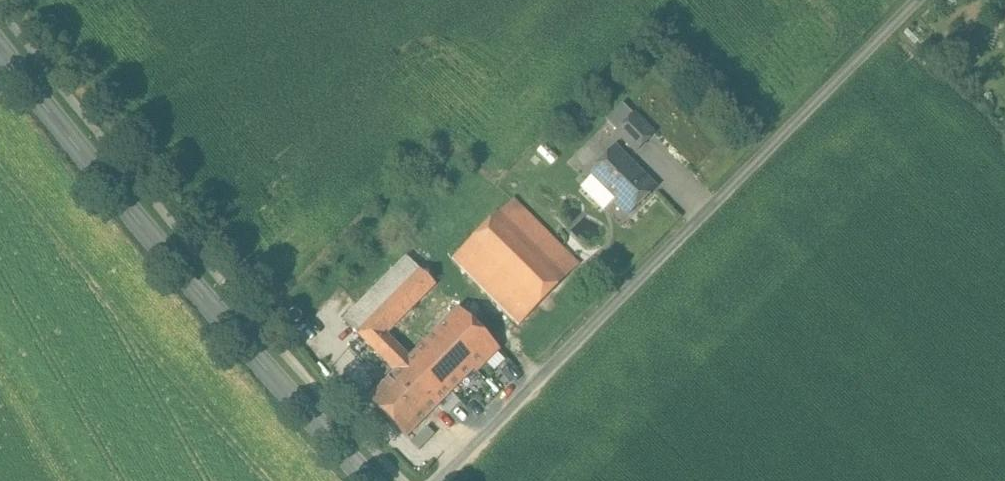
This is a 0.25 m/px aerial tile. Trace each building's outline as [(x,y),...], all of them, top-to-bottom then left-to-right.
[(654,134),(625,104),(608,121),(637,151),(654,134)] [(615,147),(589,173),(592,176),(582,186),(604,209),(615,198),(630,213),(655,188),(615,147)] [(578,264),(513,199),(501,211),(567,276),(578,264)] [(567,276),(501,211),(465,247),(531,312),(567,276)] [(531,312),(465,247),(452,260),(518,325),(531,312)] [(407,256),(344,320),(357,333),(420,270),(407,256)] [(459,308),(410,357),(386,334),(435,285),(420,270),(357,333),(396,371),(402,365),(441,403),(475,369),(478,372),(500,349),(459,308)] [(396,371),(368,399),(407,437),(441,403),(402,365),(396,371)] [(427,426),(412,442),(420,450),(435,434),(427,426)]
